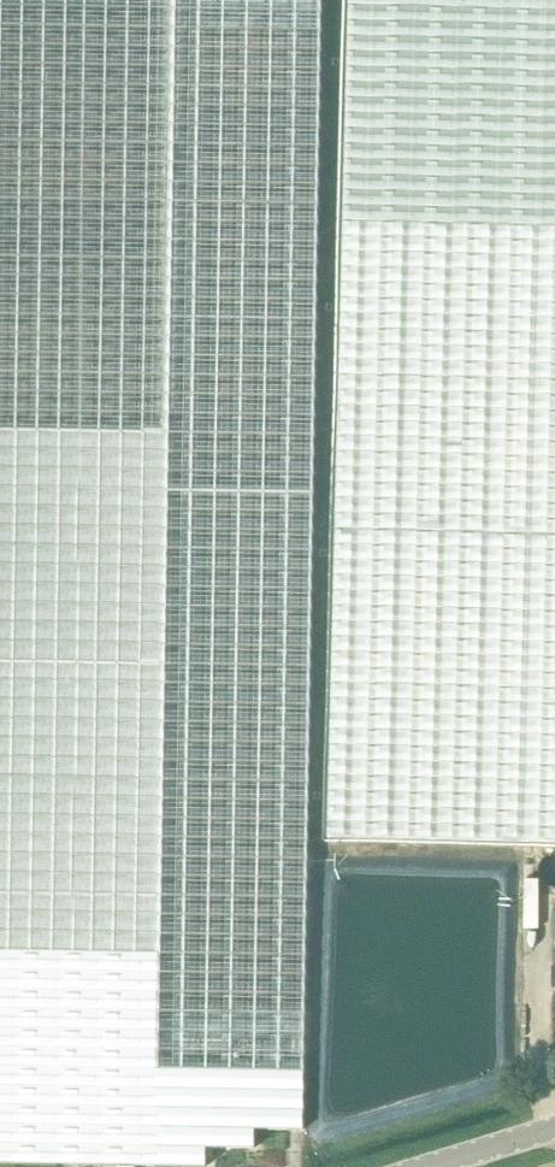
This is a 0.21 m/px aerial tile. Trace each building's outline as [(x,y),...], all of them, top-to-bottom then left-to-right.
[(296,1141),(318,0),(0,0),(0,1138),(296,1141)] [(329,838),(554,842),(554,0),(350,0),(329,838)]
